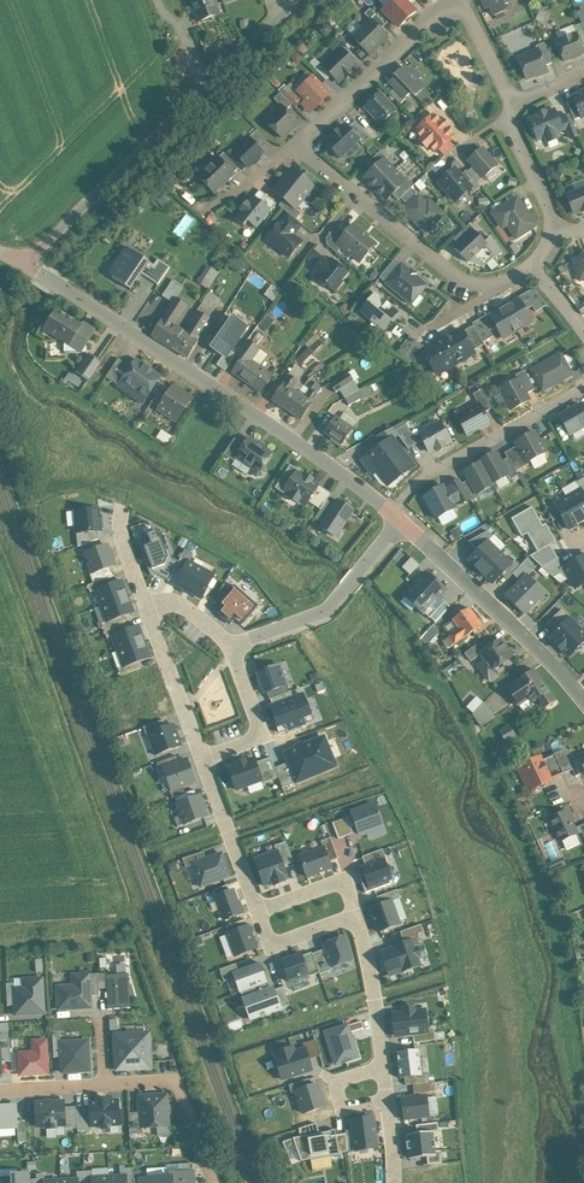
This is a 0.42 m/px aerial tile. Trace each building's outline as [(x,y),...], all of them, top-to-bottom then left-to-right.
[(187,7),(189,14),(195,12),(198,21),(219,14),(214,0),(207,0),(192,5),(187,7)] [(383,11),(399,27),(415,11),(409,5),(404,0),(394,0),(383,11)] [(482,1),(486,9),(490,7),(494,16),(505,11),(503,6),(512,2),(511,0),(486,0),(482,1)] [(385,25),(370,9),(365,14),(370,20),(380,30),(385,25)] [(370,20),(352,37),(370,55),(387,38),(380,30),(370,20)] [(580,24),(574,27),(576,33),(582,47),(583,46),(583,33),(580,24)] [(576,33),(556,42),(564,62),(583,54),(583,52),(576,33)] [(544,43),(536,47),(537,50),(538,50),(544,66),(552,63),(544,43)] [(356,65),(341,49),(323,66),(338,82),(344,76),(345,78),(352,72),(350,70),(356,65)] [(537,50),(527,54),(528,55),(518,59),(526,80),(546,71),(544,66),(538,50),(537,50)] [(297,54),(292,59),(295,62),(299,62),(302,59),(297,54)] [(412,75),(404,67),(395,75),(396,76),(389,83),(395,89),(404,98),(405,98),(411,92),(415,96),(424,88),(418,81),(421,77),(415,71),(412,75)] [(328,94),(314,80),(300,93),(304,98),(314,108),(328,94)] [(405,98),(404,98),(395,89),(390,94),(400,104),(406,99),(405,98)] [(292,105),(280,93),(274,99),(281,106),(286,111),(292,105)] [(296,97),(292,93),(286,99),(295,108),(304,98),(300,93),(296,97)] [(380,93),(365,108),(381,124),(395,110),(380,93)] [(572,97),(573,100),(581,118),(583,116),(583,93),(572,97)] [(581,118),(573,100),(567,102),(574,120),(581,118)] [(286,111),(281,106),(265,121),(282,139),(298,123),(286,111)] [(554,110),(546,114),(545,112),(537,115),(537,117),(530,120),(538,140),(545,137),(547,143),(557,139),(555,133),(566,129),(563,121),(559,123),(554,110)] [(452,135),(433,116),(416,132),(422,138),(420,140),(427,147),(429,145),(435,151),(438,149),(449,138),(452,135)] [(578,136),(570,116),(562,119),(566,129),(570,139),(578,136)] [(360,127),(355,122),(348,128),(359,140),(358,140),(362,144),(370,137),(360,127)] [(345,126),(339,132),(338,130),(331,136),(332,138),(326,144),(339,158),(358,140),(359,140),(348,128),(345,126)] [(263,153),(248,138),(241,144),(242,146),(234,153),(246,166),(248,168),(263,153)] [(449,138),(438,149),(445,156),(456,145),(449,138)] [(482,148),(468,161),(473,167),(483,178),(497,165),(482,148)] [(234,154),(234,153),(231,150),(226,155),(238,169),(241,171),(246,166),(234,154)] [(381,151),(367,164),(372,170),(384,159),(384,160),(387,157),(381,151)] [(226,155),(223,153),(218,158),(233,174),(238,169),(226,155)] [(218,158),(199,177),(214,192),(233,174),(218,158)] [(372,170),(364,178),(375,189),(394,171),(384,160),(384,159),(372,170)] [(483,178),(473,167),(468,172),(477,183),(483,178)] [(302,177),(292,169),(283,180),(304,198),(313,187),(302,177)] [(460,176),(454,169),(439,182),(452,198),(466,199),(467,191),(470,189),(471,188),(460,176)] [(468,172),(466,170),(460,176),(471,188),(470,189),(474,192),(480,186),(477,183),(468,172)] [(324,185),(307,171),(302,177),(313,187),(318,192),(324,185)] [(394,171),(375,189),(386,200),(392,195),(405,182),(394,171)] [(405,182),(392,195),(398,201),(401,198),(411,188),(414,186),(407,179),(405,182)] [(304,198),(283,180),(273,191),(284,200),(295,209),(304,198)] [(411,188),(401,198),(405,203),(416,193),(411,188)] [(567,196),(574,214),(582,211),(583,212),(583,189),(567,196)] [(276,204),(260,190),(254,197),(271,211),(276,204)] [(254,197),(253,196),(248,203),(247,202),(240,210),(241,211),(235,219),(244,226),(248,222),(256,228),(271,211),(254,197)] [(430,208),(418,196),(403,211),(425,233),(444,215),(433,205),(430,208)] [(517,198),(493,213),(498,222),(503,219),(516,238),(535,226),(517,198)] [(295,209),(284,200),(279,206),(288,213),(296,220),(301,213),(295,209)] [(174,231),(183,238),(197,219),(188,212),(174,231)] [(296,220),(288,213),(282,220),(296,232),(302,225),(296,220)] [(296,232),(282,220),(279,224),(266,239),(289,257),(301,242),(293,235),(296,232)] [(469,224),(453,239),(458,244),(473,230),(473,231),(475,230),(469,224)] [(368,237),(353,225),(345,234),(337,244),(342,247),(360,262),(374,246),(366,239),(368,237)] [(336,226),(326,239),(327,245),(337,253),(342,247),(337,244),(345,234),(336,226)] [(458,244),(454,248),(468,263),(487,245),(473,231),(473,230),(458,244)] [(141,257),(126,247),(118,258),(123,262),(120,267),(112,278),(122,285),(130,291),(150,262),(142,257),(141,257)] [(571,260),(579,281),(583,279),(583,280),(583,281),(583,255),(571,260)] [(155,257),(144,275),(159,284),(170,266),(155,257)] [(323,258),(313,270),(319,274),(329,262),(323,258)] [(349,273),(332,259),(329,262),(319,274),(315,279),(324,287),(326,285),(335,292),(343,282),(342,281),(349,273)] [(393,261),(379,277),(386,283),(400,266),(393,261)] [(208,265),(198,282),(207,288),(218,272),(208,265)] [(386,283),(406,300),(412,293),(417,296),(426,285),(401,265),(400,266),(386,283)] [(173,280),(162,296),(171,302),(181,285),(173,280)] [(533,289),(517,298),(518,300),(519,300),(525,310),(532,306),(535,312),(547,305),(533,289)] [(209,292),(197,311),(207,317),(220,298),(209,292)] [(397,313),(375,294),(361,311),(383,330),(397,313)] [(176,300),(153,336),(173,348),(183,332),(173,326),(186,306),(176,300)] [(525,310),(519,300),(518,300),(509,305),(507,305),(504,307),(517,330),(531,322),(525,310)] [(517,330),(504,307),(501,308),(500,310),(491,315),(490,316),(496,326),(503,338),(517,330)] [(93,333),(56,310),(50,321),(55,324),(49,333),(64,342),(63,352),(86,353),(87,343),(93,333)] [(207,317),(197,311),(188,324),(191,326),(193,322),(203,329),(209,318),(207,317)] [(490,313),(472,323),(474,326),(483,342),(493,336),(489,330),(496,326),(490,316),(491,315),(490,313)] [(206,349),(224,360),(246,327),(227,315),(206,349)] [(191,326),(186,334),(183,332),(173,348),(188,358),(198,342),(195,340),(203,329),(193,322),(191,326)] [(474,326),(463,332),(473,351),(484,344),(483,342),(474,326)] [(463,332),(462,330),(443,341),(455,362),(474,352),(473,351),(463,332)] [(410,336),(396,353),(403,358),(416,341),(410,336)] [(260,350),(246,340),(236,355),(242,359),(242,360),(248,352),(255,357),(260,350)] [(319,340),(312,347),(316,351),(323,344),(319,340)] [(416,341),(403,358),(410,363),(413,361),(424,347),(416,341)] [(443,341),(426,350),(425,355),(435,373),(455,362),(443,341)] [(309,348),(296,360),(301,365),(316,351),(312,347),(310,349),(309,348)] [(248,352),(242,360),(242,359),(232,373),(248,384),(260,367),(251,361),(255,357),(248,352)] [(88,380),(100,362),(90,354),(77,373),(88,380)] [(560,354),(532,370),(543,390),(571,374),(560,354)] [(118,359),(106,377),(119,387),(123,381),(122,381),(131,368),(118,359)] [(160,377),(136,361),(131,368),(122,381),(123,381),(146,397),(160,377)] [(303,372),(294,366),(289,374),(297,380),(303,372)] [(248,384),(261,393),(272,376),(260,367),(248,384)] [(534,389),(524,370),(515,375),(518,379),(526,394),(534,389)] [(348,373),(330,385),(336,393),(354,381),(348,373)] [(287,374),(283,380),(285,382),(273,401),(287,410),(298,394),(291,389),(297,380),(289,374),(287,374)] [(82,381),(74,376),(69,382),(78,388),(82,381)] [(526,394),(518,379),(510,383),(507,382),(504,384),(503,388),(500,389),(512,410),(529,400),(526,394)] [(322,387),(316,383),(311,390),(317,394),(322,387)] [(163,385),(151,403),(159,408),(171,390),(163,385)] [(159,408),(158,409),(173,419),(180,409),(185,408),(191,399),(173,386),(171,390),(159,408)] [(492,408),(482,389),(473,394),(478,404),(479,404),(484,413),(492,408)] [(304,399),(298,394),(287,410),(301,420),(314,402),(316,403),(321,397),(317,394),(311,390),(304,399)] [(358,391),(346,398),(349,405),(361,398),(358,391)] [(478,404),(456,417),(467,435),(489,423),(484,413),(479,404),(478,404)] [(560,417),(569,434),(570,434),(573,440),(575,441),(583,436),(580,428),(583,426),(583,410),(581,405),(560,417)] [(353,429),(335,417),(324,433),(332,439),(331,440),(341,448),(353,429)] [(435,426),(431,425),(424,429),(423,432),(419,435),(429,452),(436,448),(438,452),(445,448),(443,444),(450,440),(440,423),(435,426)] [(417,444),(406,425),(395,431),(398,435),(408,449),(417,444)] [(392,428),(376,437),(383,445),(392,439),(398,435),(395,431),(392,428)] [(163,441),(167,433),(161,430),(157,438),(163,441)] [(534,431),(515,442),(517,446),(527,463),(546,452),(534,431)] [(235,438),(224,454),(234,462),(237,458),(237,457),(245,445),(235,438)] [(383,445),(362,461),(372,474),(377,471),(388,485),(404,473),(403,471),(411,465),(392,439),(383,445)] [(258,444),(255,444),(248,440),(245,445),(237,457),(237,458),(253,468),(252,469),(253,475),(257,477),(262,476),(264,473),(263,467),(262,466),(270,454),(263,450),(263,447),(258,444)] [(517,446),(505,453),(508,458),(515,472),(528,464),(527,463),(517,446)] [(501,462),(495,453),(487,457),(488,459),(480,463),(492,484),(508,475),(501,462)] [(515,472),(508,458),(501,462),(508,475),(510,480),(518,476),(515,472)] [(492,484),(480,463),(464,472),(469,480),(477,495),(477,494),(493,486),(492,484)] [(304,478),(297,472),(284,491),(291,495),(289,498),(297,503),(298,500),(305,505),(308,502),(318,486),(317,486),(311,482),(312,480),(306,476),(304,478)] [(470,499),(461,484),(462,484),(459,480),(448,486),(450,489),(457,501),(459,505),(469,499),(470,499)] [(462,484),(461,484),(470,499),(469,499),(471,502),(479,497),(477,494),(477,495),(469,480),(462,484)] [(331,494),(318,485),(317,486),(318,486),(308,502),(321,510),(326,502),(327,501),(331,494)] [(443,486),(423,497),(435,519),(455,508),(453,504),(457,501),(450,489),(445,491),(443,486)] [(569,526),(583,518),(583,492),(582,488),(556,503),(563,515),(569,526)] [(353,511),(337,500),(334,506),(324,520),(327,522),(322,529),(333,536),(337,529),(340,531),(353,511)] [(321,510),(316,518),(315,519),(321,523),(323,520),(324,520),(334,506),(327,501),(326,502),(321,510)] [(554,520),(563,515),(556,503),(547,508),(554,520)] [(532,506),(512,517),(522,535),(528,532),(539,551),(551,544),(557,540),(547,522),(542,525),(532,506)] [(99,510),(75,512),(76,526),(77,533),(98,531),(101,531),(101,526),(102,526),(101,517),(99,517),(99,510)] [(75,512),(66,512),(68,527),(76,526),(75,512)] [(469,541),(476,550),(488,538),(492,534),(488,530),(469,541)] [(77,533),(78,547),(98,540),(98,531),(77,533)] [(139,545),(150,574),(154,573),(167,568),(172,558),(164,535),(160,533),(156,531),(144,535),(146,542),(139,545)] [(480,569),(499,550),(488,538),(476,550),(469,558),(480,569)] [(558,557),(551,544),(539,551),(531,555),(543,566),(558,557)] [(110,552),(107,546),(85,553),(92,573),(110,567),(115,566),(113,561),(114,560),(111,552),(110,552)] [(175,569),(183,573),(188,563),(193,553),(185,549),(179,561),(175,569)] [(480,569),(493,582),(504,572),(512,562),(499,550),(480,569)] [(558,557),(543,566),(554,576),(565,567),(560,556),(558,557)] [(401,566),(409,574),(419,564),(411,557),(401,566)] [(167,568),(154,573),(169,581),(175,569),(179,561),(172,558),(167,568)] [(521,565),(514,573),(520,580),(526,574),(536,566),(527,558),(521,565)] [(576,590),(583,586),(583,558),(565,567),(576,590)] [(512,562),(504,572),(510,577),(514,573),(521,565),(515,559),(512,562)] [(183,573),(176,586),(202,598),(214,576),(188,563),(183,573)] [(110,567),(92,573),(90,574),(93,584),(108,578),(114,576),(110,567)] [(438,623),(453,606),(446,599),(437,608),(435,606),(447,593),(425,574),(418,582),(420,584),(408,597),(438,623)] [(520,580),(507,595),(526,613),(546,593),(526,574),(520,580)] [(95,591),(110,585),(108,578),(93,584),(88,586),(90,593),(95,591)] [(128,597),(122,581),(110,585),(95,591),(101,606),(128,597)] [(226,595),(231,590),(224,584),(214,603),(221,609),(223,606),(221,605),(228,597),(226,595)] [(228,597),(221,605),(223,606),(221,609),(218,613),(231,625),(235,621),(241,626),(259,607),(235,586),(231,590),(226,595),(228,597)] [(134,613),(128,597),(101,606),(107,622),(122,617),(134,613)] [(478,621),(469,608),(452,620),(459,629),(449,636),(454,644),(464,637),(465,638),(482,625),(479,620),(478,621)] [(547,624),(554,631),(569,616),(563,609),(547,624)] [(549,636),(569,656),(583,642),(583,631),(569,616),(554,631),(549,636)] [(124,623),(122,617),(107,622),(101,624),(104,631),(124,623)] [(124,623),(104,631),(107,638),(112,637),(127,630),(124,623)] [(145,642),(138,626),(127,630),(112,637),(118,652),(145,642)] [(432,627),(421,639),(427,645),(439,632),(432,627)] [(486,650),(480,654),(480,655),(485,661),(478,667),(488,681),(497,675),(494,671),(495,671),(494,669),(512,657),(500,640),(486,650)] [(150,658),(145,642),(118,652),(124,668),(139,662),(150,658)] [(480,642),(465,654),(471,662),(480,655),(480,654),(486,650),(480,642)] [(139,662),(124,668),(118,670),(121,676),(141,669),(139,662)] [(280,666),(257,673),(259,680),(258,681),(262,689),(263,689),(265,694),(267,693),(287,685),(280,666)] [(534,670),(516,682),(506,690),(518,707),(519,706),(525,715),(535,708),(532,704),(539,699),(545,709),(556,702),(546,688),(534,670)] [(289,692),(287,685),(267,693),(269,700),(270,699),(289,692)] [(293,699),(291,692),(289,692),(270,699),(273,706),(293,699)] [(270,707),(280,733),(313,721),(303,695),(293,699),(273,706),(270,707)] [(484,702),(472,714),(481,727),(494,717),(484,702)] [(164,720),(143,728),(146,735),(149,734),(166,727),(164,720)] [(166,727),(149,734),(156,756),(181,746),(173,724),(166,727)] [(499,731),(505,741),(515,736),(509,725),(499,731)] [(324,737),(285,754),(288,763),(297,783),(336,766),(324,737)] [(572,770),(563,750),(554,755),(563,774),(572,770)] [(554,755),(541,761),(550,780),(563,774),(554,755)] [(159,771),(164,769),(180,763),(177,756),(156,763),(159,771)] [(271,757),(255,763),(262,780),(263,784),(279,778),(275,768),(271,757)] [(539,757),(514,769),(515,770),(521,767),(527,780),(525,784),(527,789),(532,790),(537,788),(541,789),(544,787),(545,784),(551,781),(550,780),(541,761),(539,757)] [(237,765),(228,768),(236,790),(262,780),(255,763),(254,759),(245,762),(244,760),(237,763),(237,765)] [(188,760),(180,763),(164,769),(172,791),(183,787),(195,782),(188,760)] [(297,783),(288,763),(275,768),(279,778),(283,788),(297,783)] [(183,787),(172,791),(170,791),(172,798),(174,797),(185,793),(183,787)] [(177,804),(197,797),(194,790),(185,793),(174,797),(177,804)] [(197,797),(177,804),(184,825),(206,816),(204,810),(205,809),(202,800),(201,801),(199,796),(197,797)] [(356,817),(336,824),(341,839),(361,832),(363,838),(370,835),(372,840),(391,833),(379,802),(354,811),(356,817)] [(566,811),(550,819),(554,827),(552,829),(554,833),(557,834),(561,842),(562,841),(565,848),(565,849),(568,850),(578,845),(579,843),(579,842),(578,842),(575,835),(577,835),(566,811)] [(327,846),(303,855),(311,877),(336,868),(332,859),(341,856),(334,837),(325,840),(327,846)] [(281,850),(257,858),(267,884),(278,880),(280,886),(290,882),(288,876),(292,874),(288,864),(296,861),(289,842),(279,845),(281,850)] [(387,848),(364,856),(368,867),(364,869),(366,874),(363,875),(369,891),(398,880),(387,848)] [(207,851),(185,858),(187,866),(194,864),(201,887),(235,876),(226,851),(208,857),(207,851)] [(548,868),(565,866),(564,859),(548,861),(548,868)] [(230,885),(215,889),(226,920),(248,913),(240,888),(232,890),(230,885)] [(381,905),(373,908),(381,932),(405,923),(396,899),(402,897),(399,889),(378,897),(381,905)] [(249,919),(229,926),(240,956),(260,949),(249,919)] [(406,942),(381,951),(390,976),(425,964),(416,939),(427,935),(423,924),(402,931),(406,942)] [(327,949),(315,953),(322,972),(357,960),(349,937),(326,945),(327,949)] [(306,952),(284,960),(292,983),(322,972),(315,953),(307,956),(306,952)] [(271,983),(264,962),(240,970),(238,963),(222,969),(226,980),(237,977),(242,993),(246,991),(247,996),(244,997),(251,1020),(293,1007),(287,987),(280,989),(279,985),(270,988),(269,983),(271,983)] [(73,986),(57,987),(58,1009),(91,1008),(91,996),(90,974),(73,975),(73,986)] [(90,974),(91,996),(99,996),(98,974),(90,974)] [(128,974),(106,975),(108,1010),(130,1008),(130,997),(135,997),(131,985),(129,985),(128,974)] [(15,1005),(16,1015),(44,1013),(42,979),(28,979),(28,988),(15,989),(15,1005)] [(7,1006),(15,1005),(15,989),(14,984),(7,984),(7,1006)] [(394,1011),(396,1036),(416,1034),(416,1042),(439,1040),(438,1029),(432,1030),(431,1008),(420,1008),(419,1005),(406,1006),(406,1010),(394,1011)] [(364,1020),(328,1030),(338,1064),(363,1057),(355,1030),(366,1027),(364,1020)] [(149,1034),(115,1036),(117,1069),(151,1067),(149,1034)] [(319,1039),(276,1052),(284,1080),(327,1066),(319,1039)] [(46,1041),(33,1041),(34,1053),(19,1054),(20,1074),(20,1075),(48,1073),(46,1041)] [(88,1041),(61,1042),(62,1073),(90,1071),(88,1041)] [(426,1074),(424,1049),(401,1052),(404,1078),(408,1077),(409,1084),(430,1082),(430,1074),(426,1074)] [(313,1078),(290,1085),(292,1091),(299,1089),(306,1112),(331,1105),(324,1081),(315,1084),(313,1078)] [(397,1096),(399,1119),(435,1116),(433,1091),(439,1090),(439,1081),(417,1083),(418,1094),(397,1096)] [(166,1095),(140,1097),(140,1112),(141,1128),(142,1128),(168,1126),(168,1116),(169,1116),(171,1114),(171,1107),(169,1104),(167,1104),(166,1095)] [(92,1098),(92,1124),(124,1123),(123,1098),(92,1098)] [(63,1102),(33,1103),(34,1130),(64,1129),(63,1102)] [(0,1106),(0,1129),(18,1128),(16,1105),(0,1106)] [(141,1128),(140,1112),(128,1113),(130,1135),(142,1134),(142,1128),(141,1128)] [(349,1129),(349,1133),(351,1151),(383,1147),(379,1115),(355,1118),(356,1129),(349,1129)] [(442,1123),(420,1125),(421,1132),(411,1133),(413,1158),(431,1156),(431,1161),(446,1160),(442,1123)] [(299,1144),(305,1159),(351,1151),(349,1133),(342,1135),(340,1129),(322,1132),(319,1124),(303,1128),(304,1135),(295,1136),(285,1140),(288,1148),(299,1144)] [(193,1172),(171,1174),(171,1177),(173,1177),(173,1182),(194,1182),(193,1172)] [(0,1179),(0,1182),(29,1182),(28,1174),(17,1174),(18,1178),(0,1179)]
